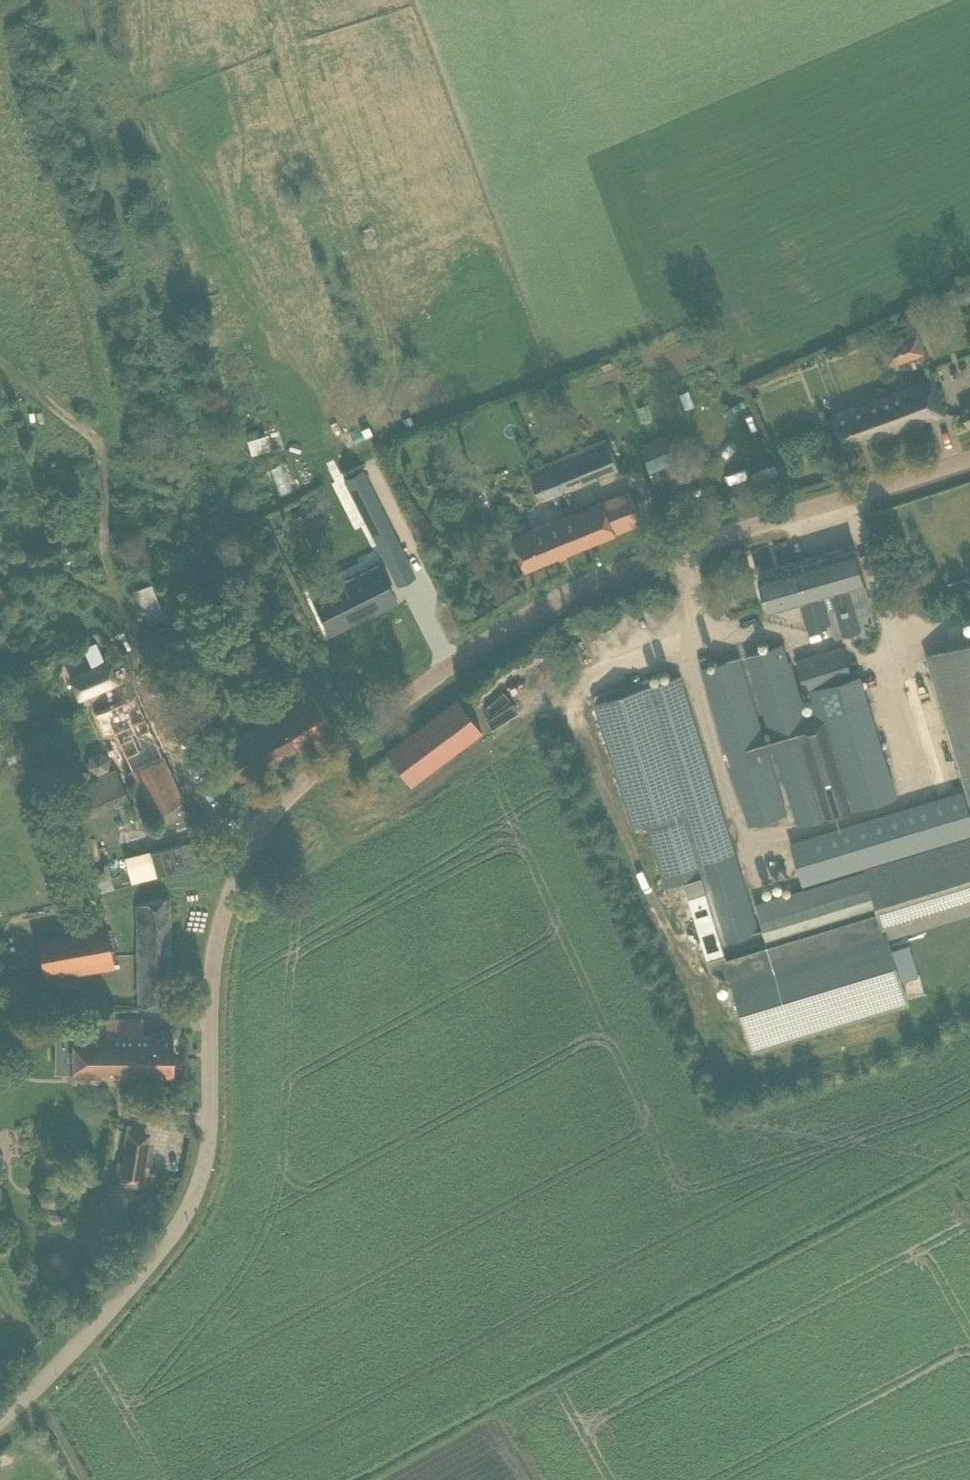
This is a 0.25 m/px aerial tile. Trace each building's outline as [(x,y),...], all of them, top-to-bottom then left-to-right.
[(895,339),(879,345),(887,367),(925,353),(914,324),(892,332),(895,339)] [(933,378),(832,415),(844,449),(945,412),(933,378)] [(968,426),(969,425),(969,402),(959,406),(968,426)] [(243,439),(247,450),(265,443),(261,432),(243,439)] [(639,445),(658,489),(684,478),(666,434),(639,445)] [(605,437),(528,469),(541,500),(618,469),(605,437)] [(285,462),(269,467),(277,493),(293,489),(285,462)] [(345,471),(387,558),(405,550),(363,462),(345,471)] [(512,537),(518,551),(525,570),(642,523),(628,490),(512,537)] [(278,514),(269,517),(272,526),(281,522),(278,514)] [(832,621),(825,595),(866,583),(855,548),(758,576),(768,611),(801,601),(808,628),(832,621)] [(312,596),(320,612),(329,630),(394,598),(377,564),(312,596)] [(148,622),(163,616),(151,583),(136,589),(148,622)] [(965,786),(969,802),(969,641),(925,654),(965,786)] [(841,812),(813,718),(806,720),(783,644),(747,655),(798,825),(841,812)] [(796,659),(806,692),(853,678),(843,646),(796,659)] [(702,669),(708,688),(750,825),(786,813),(739,657),(702,669)] [(116,682),(107,660),(69,677),(79,699),(116,682)] [(758,930),(685,695),(680,676),(654,684),(652,678),(596,695),(595,702),(594,702),(633,827),(647,822),(666,886),(684,880),(711,967),(729,962),(729,963),(770,950),(763,929),(758,930)] [(95,712),(94,713),(110,749),(121,744),(152,813),(154,812),(159,825),(187,813),(181,801),(182,800),(136,694),(95,712)] [(201,748),(224,789),(298,748),(333,726),(312,694),(263,725),(261,721),(238,734),(235,729),(201,748)] [(813,717),(813,718),(841,812),(897,794),(868,700),(813,717)] [(384,755),(396,771),(408,786),(477,734),(455,703),(384,755)] [(55,794),(69,825),(129,799),(115,768),(55,794)] [(803,885),(969,834),(969,812),(963,790),(790,843),(803,885)] [(756,903),(763,929),(770,950),(729,963),(756,1049),(907,1003),(906,1000),(926,994),(909,942),(907,935),(888,941),(886,937),(969,911),(969,835),(756,903)] [(169,896),(135,904),(136,1005),(171,1004),(169,896)] [(38,940),(45,979),(113,968),(106,928),(38,940)] [(172,1035),(142,1035),(142,1018),(105,1017),(105,1033),(72,1033),(71,1075),(152,1074),(172,1074),(172,1035)] [(117,1160),(114,1177),(125,1179),(145,1182),(148,1166),(144,1165),(147,1144),(149,1130),(127,1127),(125,1141),(121,1160),(117,1160)]
